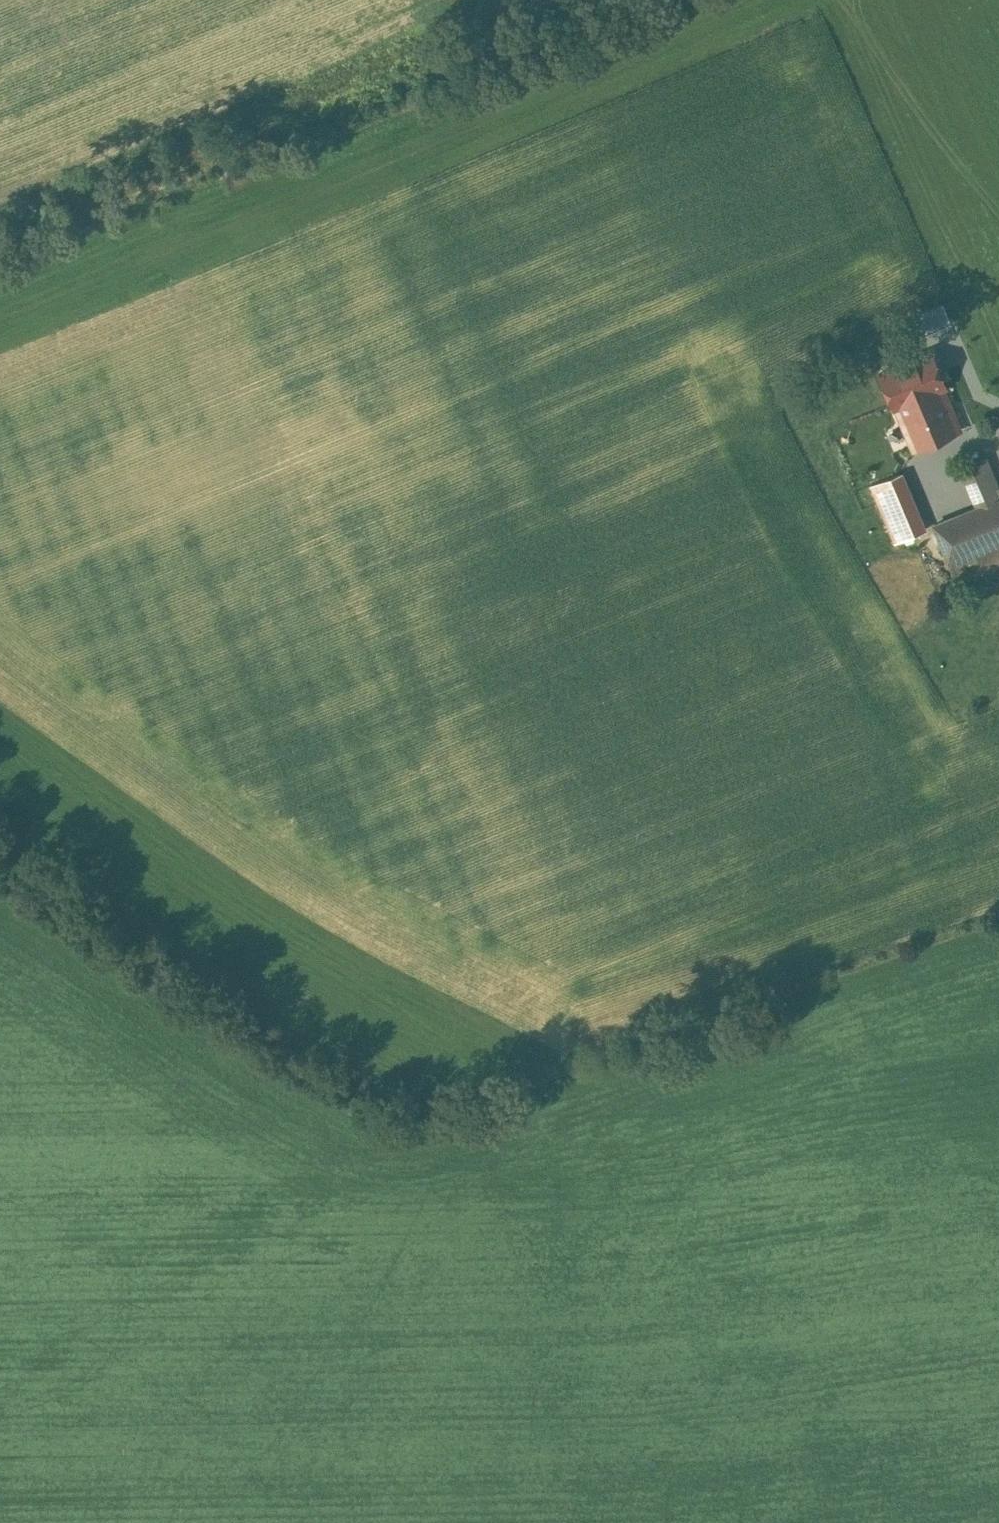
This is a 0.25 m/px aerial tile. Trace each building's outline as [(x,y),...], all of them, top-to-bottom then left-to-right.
[(942,302),(914,313),(923,334),(950,323),(942,302)] [(927,352),(880,372),(893,404),(896,403),(938,385),(940,384),(927,352)] [(938,385),(896,403),(914,446),(957,428),(938,385)] [(959,467),(975,506),(933,524),(946,558),(998,536),(998,490),(998,488),(985,457),(959,467)] [(899,474),(870,485),(893,540),(921,529),(899,474)]
